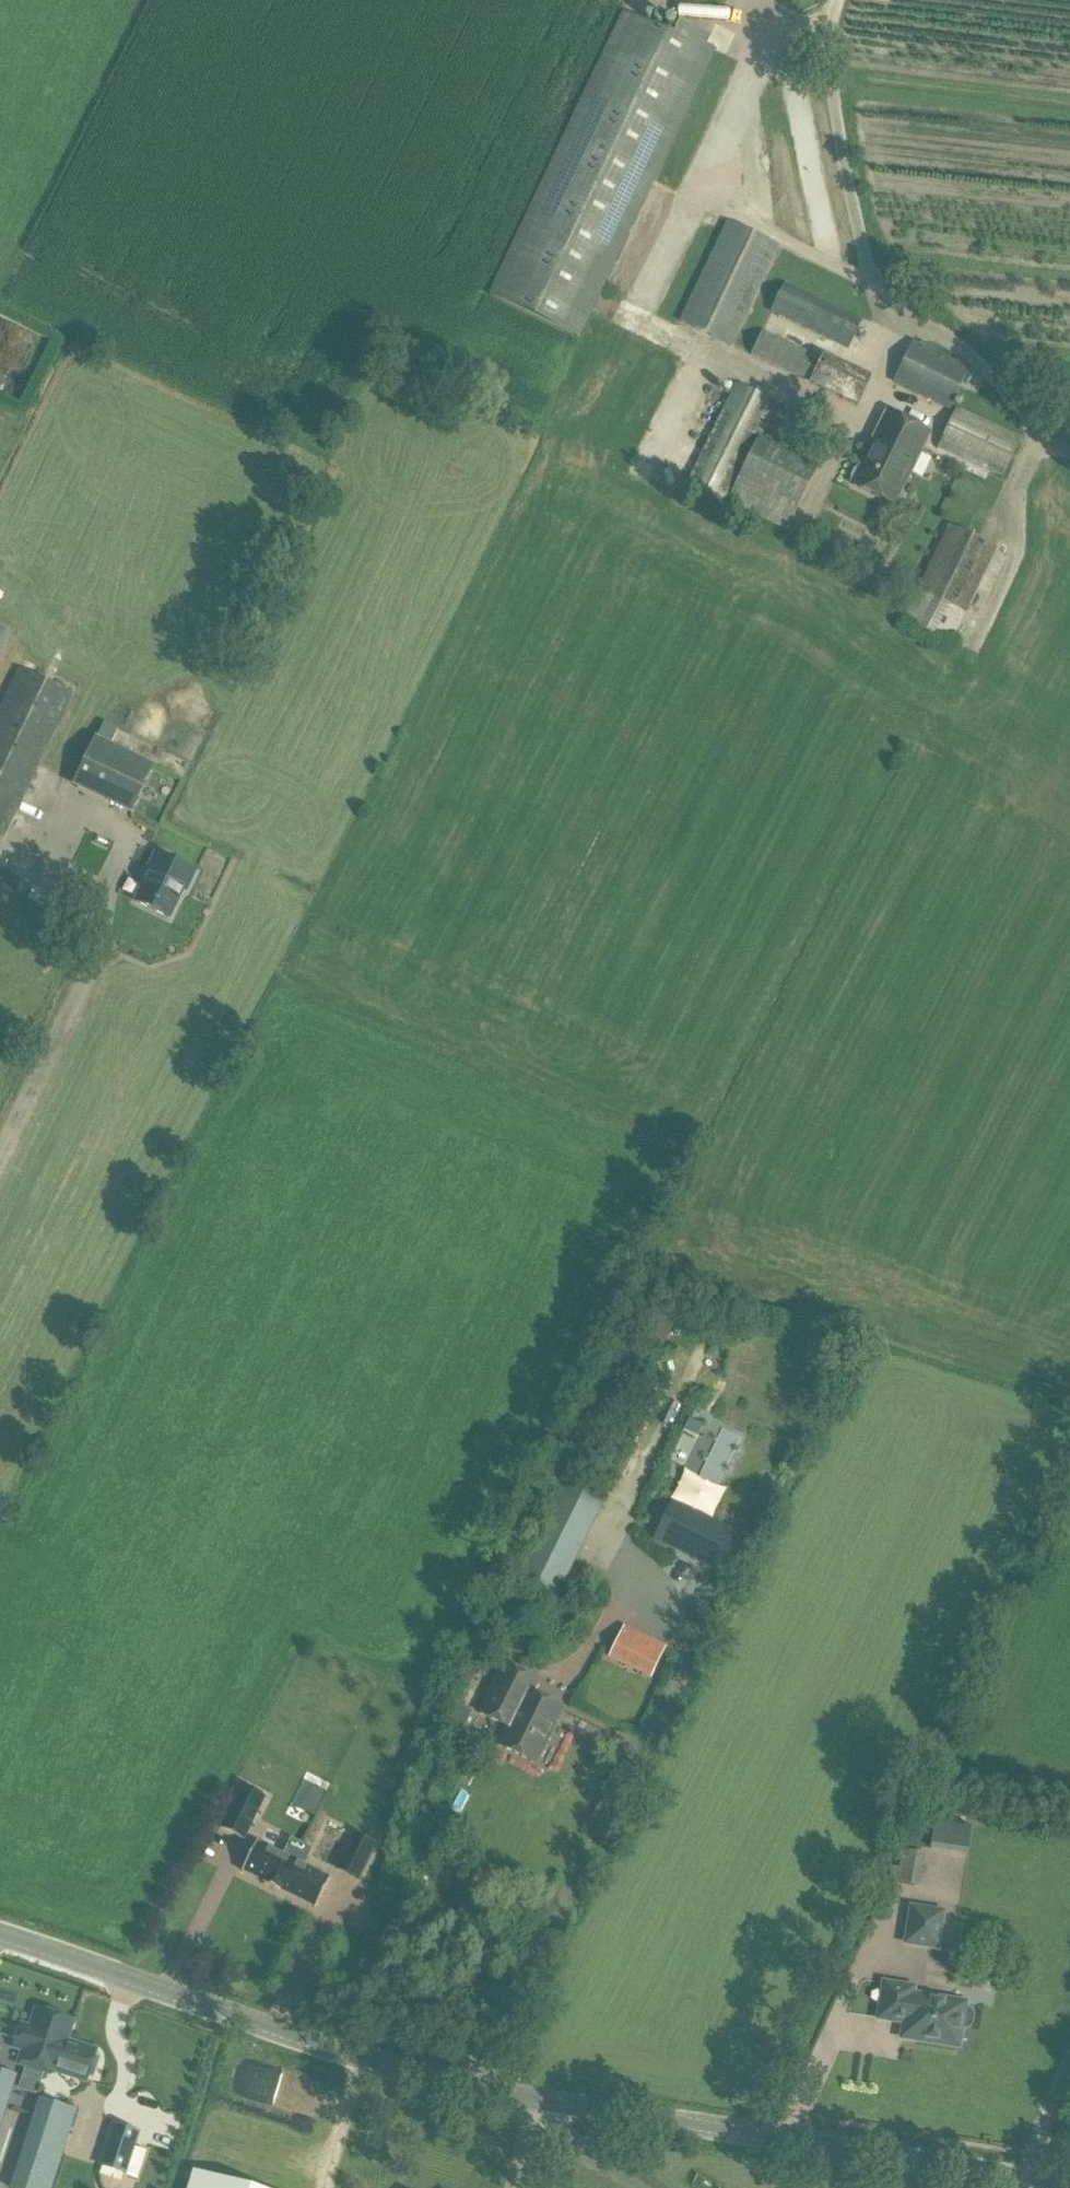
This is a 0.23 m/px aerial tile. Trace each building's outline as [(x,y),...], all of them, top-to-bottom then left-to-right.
[(621,13),(487,294),(576,337),(713,50),(703,46),(707,37),(676,23),(670,36),(621,13)] [(662,296),(697,207),(664,195),(629,284),(662,296)] [(723,223),(675,323),(728,349),(776,248),(723,223)] [(839,308),(846,293),(775,260),(768,276),(839,308)] [(781,285),(767,314),(844,351),(858,322),(781,285)] [(843,359),(827,352),(824,358),(781,337),(761,327),(759,332),(747,357),(827,396),(843,359)] [(910,343),(890,383),(946,410),(965,370),(910,343)] [(854,410),(868,379),(871,373),(858,367),(841,403),(854,410)] [(732,385),(683,484),(721,502),(770,403),(732,385)] [(953,411),(935,448),(998,478),(1016,441),(953,411)] [(850,470),(847,478),(849,482),(847,485),(890,506),(892,503),(896,502),(900,495),(898,491),(925,435),(882,414),(855,469),(850,470)] [(755,439),(723,503),(783,533),(815,469),(755,439)] [(945,527),(898,622),(945,645),(991,550),(945,527)] [(0,704),(0,840),(69,697),(16,671),(0,704)] [(90,740),(71,785),(128,810),(148,766),(90,740)] [(146,869),(133,901),(168,916),(181,886),(183,887),(191,869),(151,852),(144,868),(146,869)] [(748,1332),(690,1462),(729,1479),(787,1349),(748,1332)] [(512,1586),(553,1607),(603,1506),(562,1486),(512,1586)] [(673,1507),(655,1542),(716,1573),(733,1538),(673,1507)] [(645,1681),(660,1648),(614,1627),(599,1660),(645,1681)] [(499,1666),(476,1715),(502,1727),(493,1746),(533,1765),(559,1709),(539,1699),(527,1696),(532,1681),(499,1666)] [(238,1789),(216,1833),(240,1845),(263,1801),(238,1789)] [(354,1834),(342,1858),(364,1869),(376,1845),(354,1834)] [(287,1841),(279,1856),(252,1842),(237,1873),(260,1885),(259,1887),(274,1895),(275,1893),(311,1911),(327,1880),(300,1867),(308,1851),(287,1841)] [(906,1853),(901,1887),(921,1889),(926,1856),(906,1853)] [(913,1905),(906,1946),(943,1952),(950,1909),(960,1911),(961,1903),(946,1900),(945,1910),(913,1905)] [(884,1986),(879,2021),(904,2025),(903,2037),(916,2039),(916,2042),(947,2047),(949,2035),(960,2036),(961,2031),(965,2031),(969,2030),(971,2027),(973,2018),(971,2015),(968,2012),(964,2011),(965,2006),(912,1997),(913,1991),(884,1986)] [(18,2027),(11,2049),(18,2052),(16,2061),(24,2063),(17,2088),(34,2093),(40,2073),(52,2038),(63,2041),(69,2022),(32,2010),(27,2024),(25,2029),(18,2027)] [(52,2038),(40,2073),(49,2076),(51,2071),(83,2081),(85,2075),(93,2050),(89,2049),(63,2041),(52,2038)] [(12,2187),(47,2187),(54,2167),(59,2151),(61,2142),(51,2139),(60,2110),(39,2103),(12,2187)] [(8,2133),(11,2116),(0,2114),(0,2131),(8,2133)] [(111,2124),(98,2166),(138,2179),(147,2150),(142,2149),(146,2135),(111,2124)] [(684,2187),(686,2187),(712,2187),(690,2175),(684,2187)]
